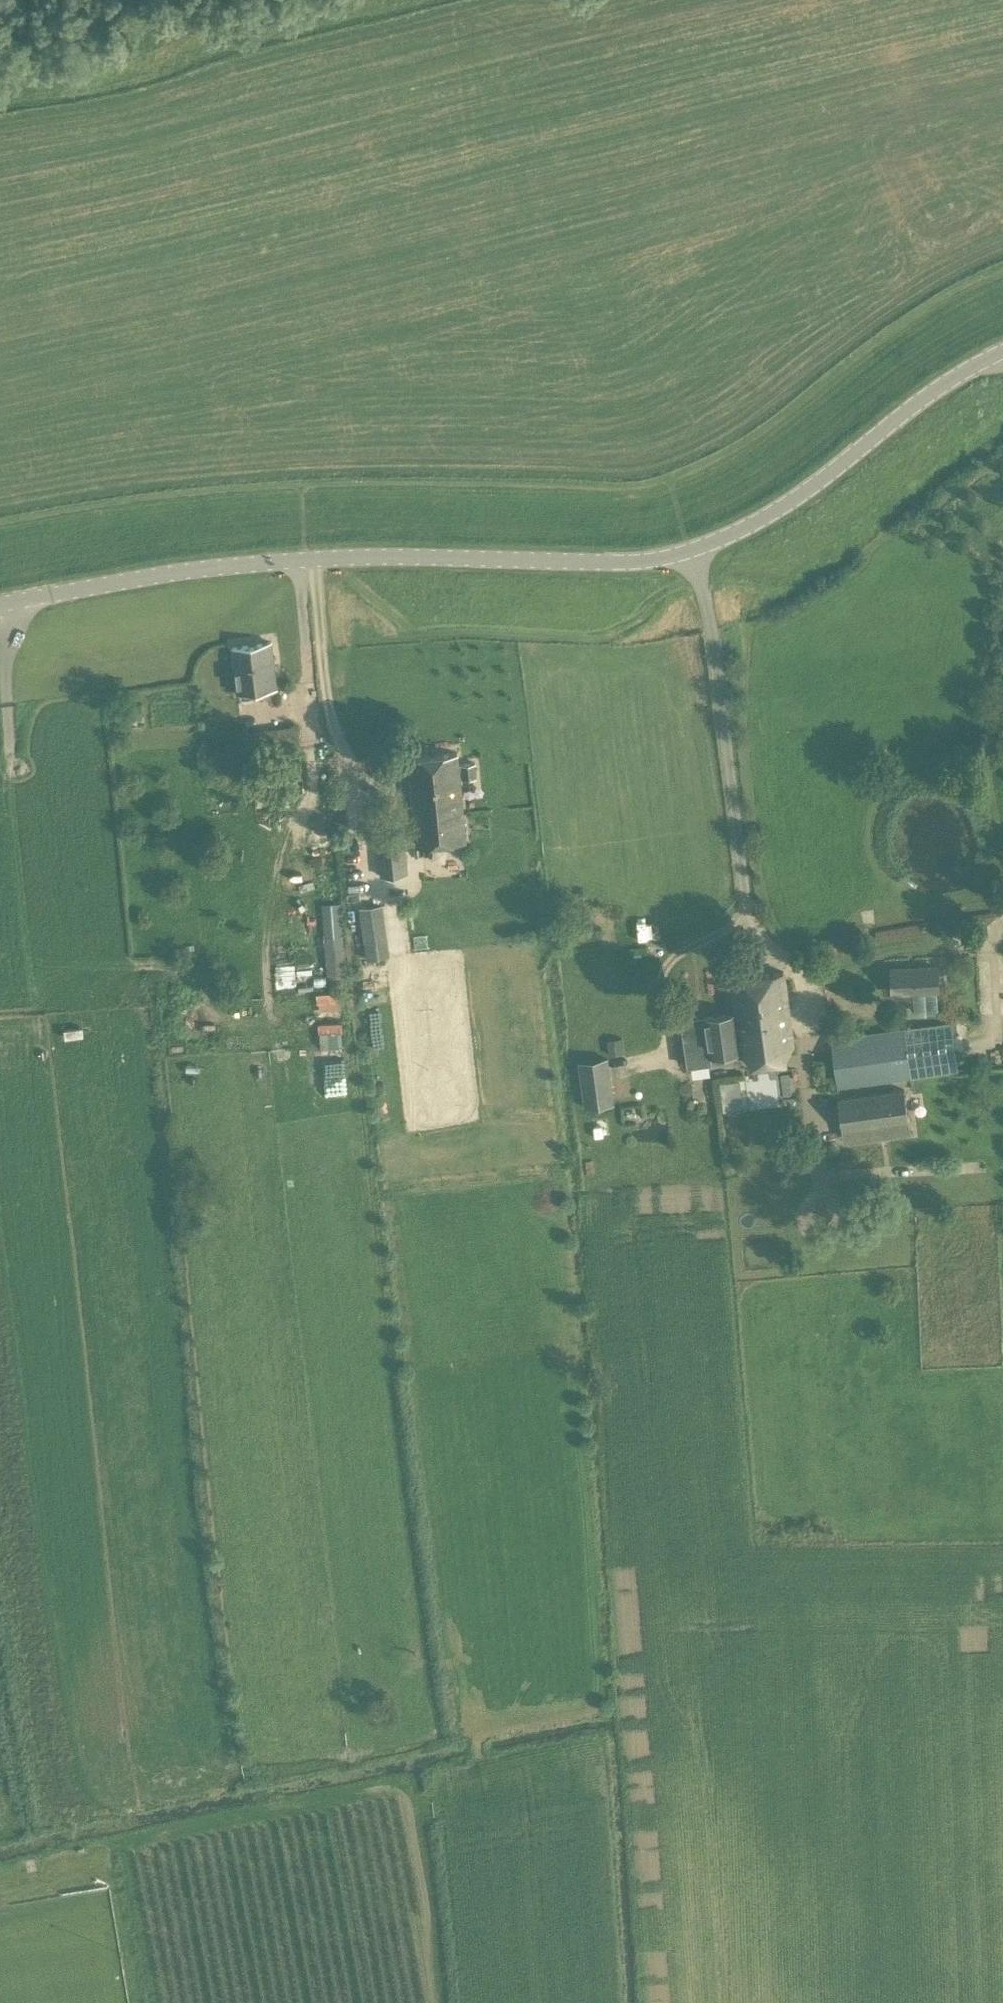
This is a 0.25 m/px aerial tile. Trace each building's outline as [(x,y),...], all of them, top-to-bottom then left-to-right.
[(272,643),(231,648),(237,692),(277,687),(272,643)] [(415,843),(466,838),(460,777),(477,776),(476,761),(459,762),(458,752),(407,757),(415,843)] [(382,875),(407,872),(403,831),(377,833),(382,875)] [(321,903),(326,963),(328,988),(349,985),(343,951),(341,903),(321,903)] [(390,955),(382,904),(360,908),(367,958),(390,955)] [(937,964),(889,966),(890,994),(938,992),(937,964)] [(297,989),(297,971),(279,971),(278,988),(297,989)] [(739,1050),(740,1056),(793,1050),(783,971),(730,978),(734,1011),(739,1050)] [(319,991),(319,999),(344,997),(343,990),(319,991)] [(739,1050),(734,1011),(678,1018),(685,1067),(727,1062),(726,1052),(739,1050)] [(345,1019),(322,1020),(323,1044),(346,1043),(345,1019)] [(959,1069),(952,1020),(829,1037),(837,1086),(959,1069)] [(617,1055),(628,1045),(618,1035),(607,1045),(617,1055)] [(614,1103),(608,1058),(579,1061),(585,1106),(614,1103)] [(780,1104),(795,1102),(791,1068),(776,1070),(780,1104)] [(841,1108),(833,1108),(840,1153),(915,1143),(910,1101),(841,1108)]
